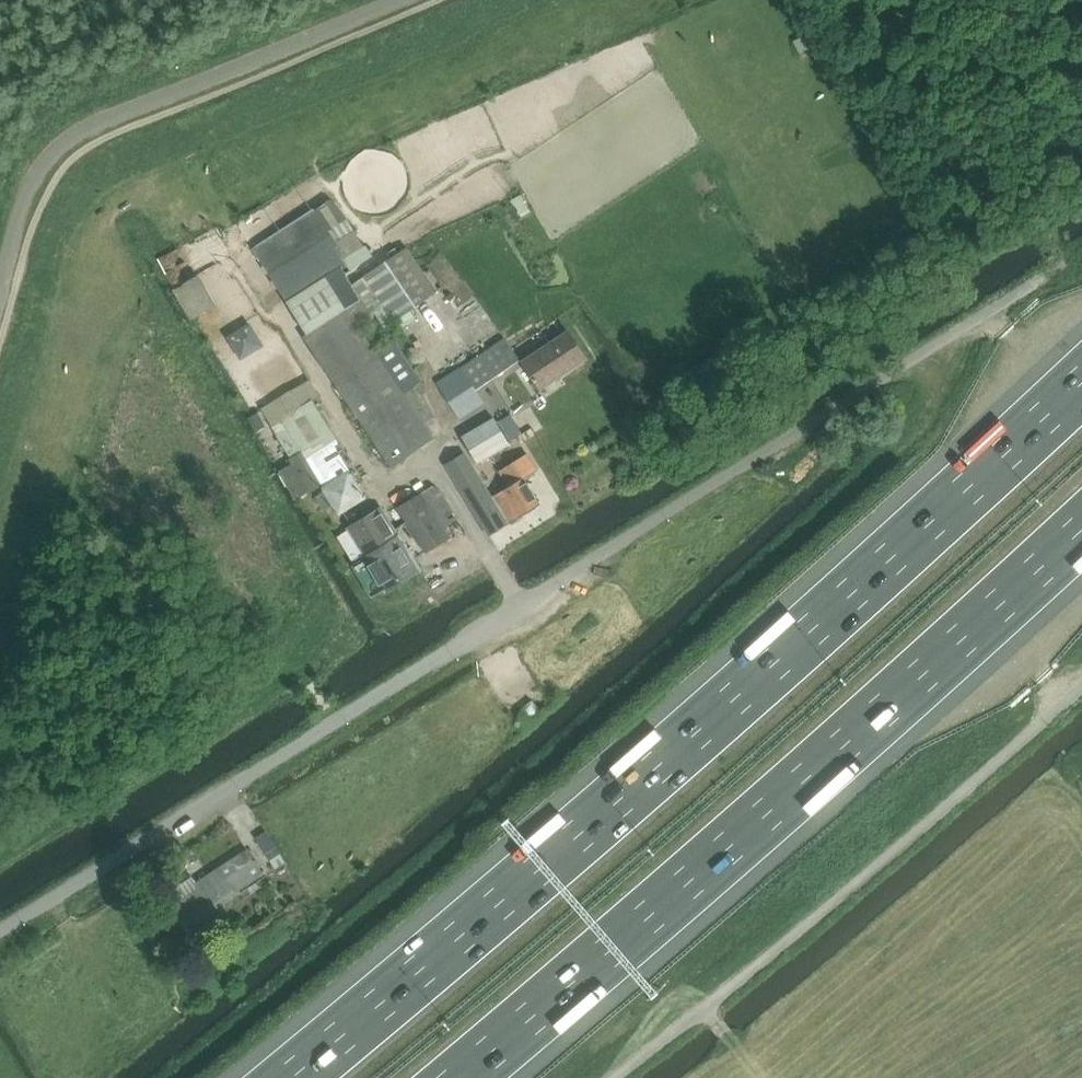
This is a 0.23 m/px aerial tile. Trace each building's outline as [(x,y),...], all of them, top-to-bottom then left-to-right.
[(314,208),(253,248),(308,334),(362,299),(353,284),(342,268),(347,265),(335,248),(339,246),(329,230),(315,210),(314,208)] [(347,219),(329,230),(339,246),(335,248),(347,265),(350,270),(373,256),(366,245),(365,246),(347,219)] [(360,280),(353,284),(362,299),(372,315),(375,313),(385,328),(394,322),(397,320),(411,310),(416,307),(437,291),(407,247),(364,276),(364,277),(360,280)] [(190,319),(215,305),(198,274),(173,288),(190,319)] [(308,334),(304,336),(392,467),(434,438),(425,424),(435,417),(416,387),(422,382),(395,340),(377,352),(363,332),(377,322),(372,315),(362,299),(308,334)] [(540,389),(587,357),(568,329),(521,360),(540,389)] [(518,361),(503,338),(436,382),(460,417),(483,402),(475,389),(518,361)] [(322,485),(348,469),(334,447),(339,444),(312,401),(271,426),(291,458),(301,452),(322,485)] [(508,441),(521,433),(510,414),(496,422),(493,417),(462,435),(478,462),(510,443),(508,441)] [(523,478),(538,469),(529,452),(500,469),(509,486),(492,497),(507,523),(539,504),(523,478)] [(507,523),(492,497),(466,454),(447,465),(489,534),(507,523)] [(290,485),(291,484),(301,478),(295,468),(285,473),(283,474),(281,475),(287,486),(290,485)] [(350,469),(321,487),(324,492),(333,506),(339,515),(366,498),(350,469)] [(443,527),(456,519),(434,483),(397,507),(425,551),(449,536),(443,527)] [(381,508),(348,528),(366,558),(354,565),(373,596),(385,589),(385,590),(418,571),(381,508)] [(276,848),(266,854),(275,868),(285,862),(276,848)] [(171,907),(186,929),(218,907),(215,903),(262,872),(247,849),(196,882),(192,876),(172,889),(180,901),(171,907)]
